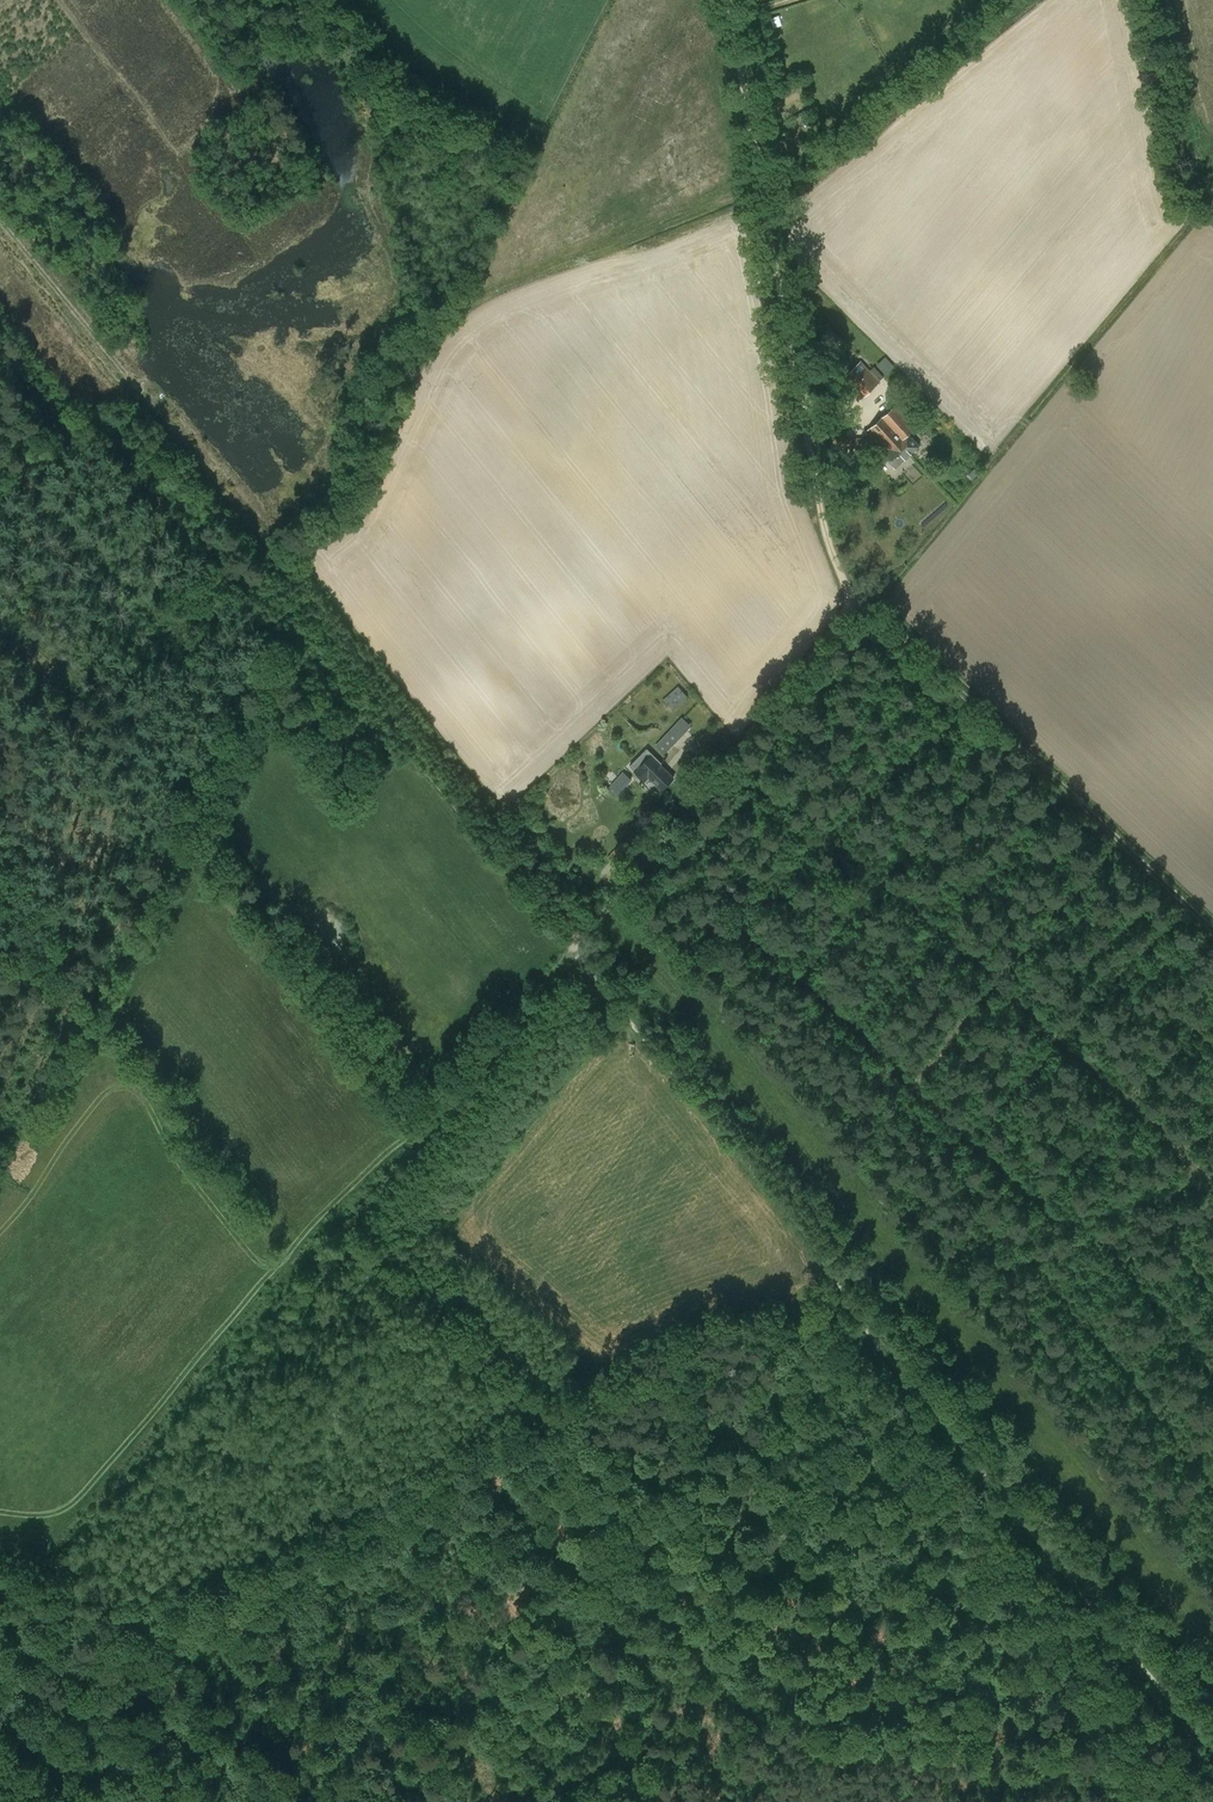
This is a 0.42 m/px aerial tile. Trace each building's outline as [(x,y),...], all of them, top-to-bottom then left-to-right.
[(861,361),(841,379),(860,400),(880,382),(861,361)] [(918,425),(898,403),(866,432),(877,444),(875,446),(895,467),(919,445),(908,434),(918,425)] [(833,433),(834,455),(847,455),(847,449),(862,448),(861,438),(846,438),(846,433),(833,433)] [(678,686),(664,700),(674,710),(688,696),(678,686)] [(669,732),(656,746),(665,755),(678,741),(669,732)] [(661,789),(673,778),(660,764),(662,762),(647,747),(629,765),(642,779),(646,774),(661,789)] [(623,772),(607,789),(616,797),(631,780),(623,772)]
